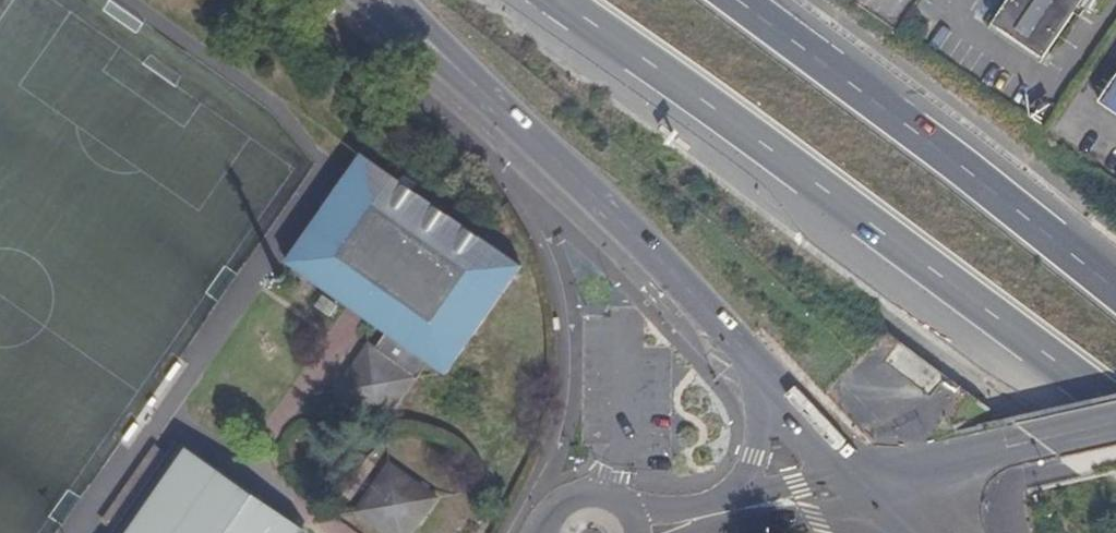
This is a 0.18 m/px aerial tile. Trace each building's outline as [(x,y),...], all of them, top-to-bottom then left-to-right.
[(999,28),(1042,58),(1081,0),(1018,0),(999,28)] [(1099,100),(1115,112),(1115,75),(1099,100)] [(375,413),(388,423),(430,367),(446,379),(523,271),(365,159),(289,264),(386,342),(374,358),(368,365),(361,360),(337,391),(344,396),(338,404),(366,425),(375,413)] [(368,365),(374,358),(367,353),(361,360),(368,365)] [(344,396),(337,391),(331,398),(338,404),(344,396)] [(375,413),(366,425),(379,435),(388,423),(375,413)] [(126,532),(302,532),(304,531),(183,448),(126,532)] [(391,465),(358,513),(386,532),(414,532),(438,499),(391,465)]
